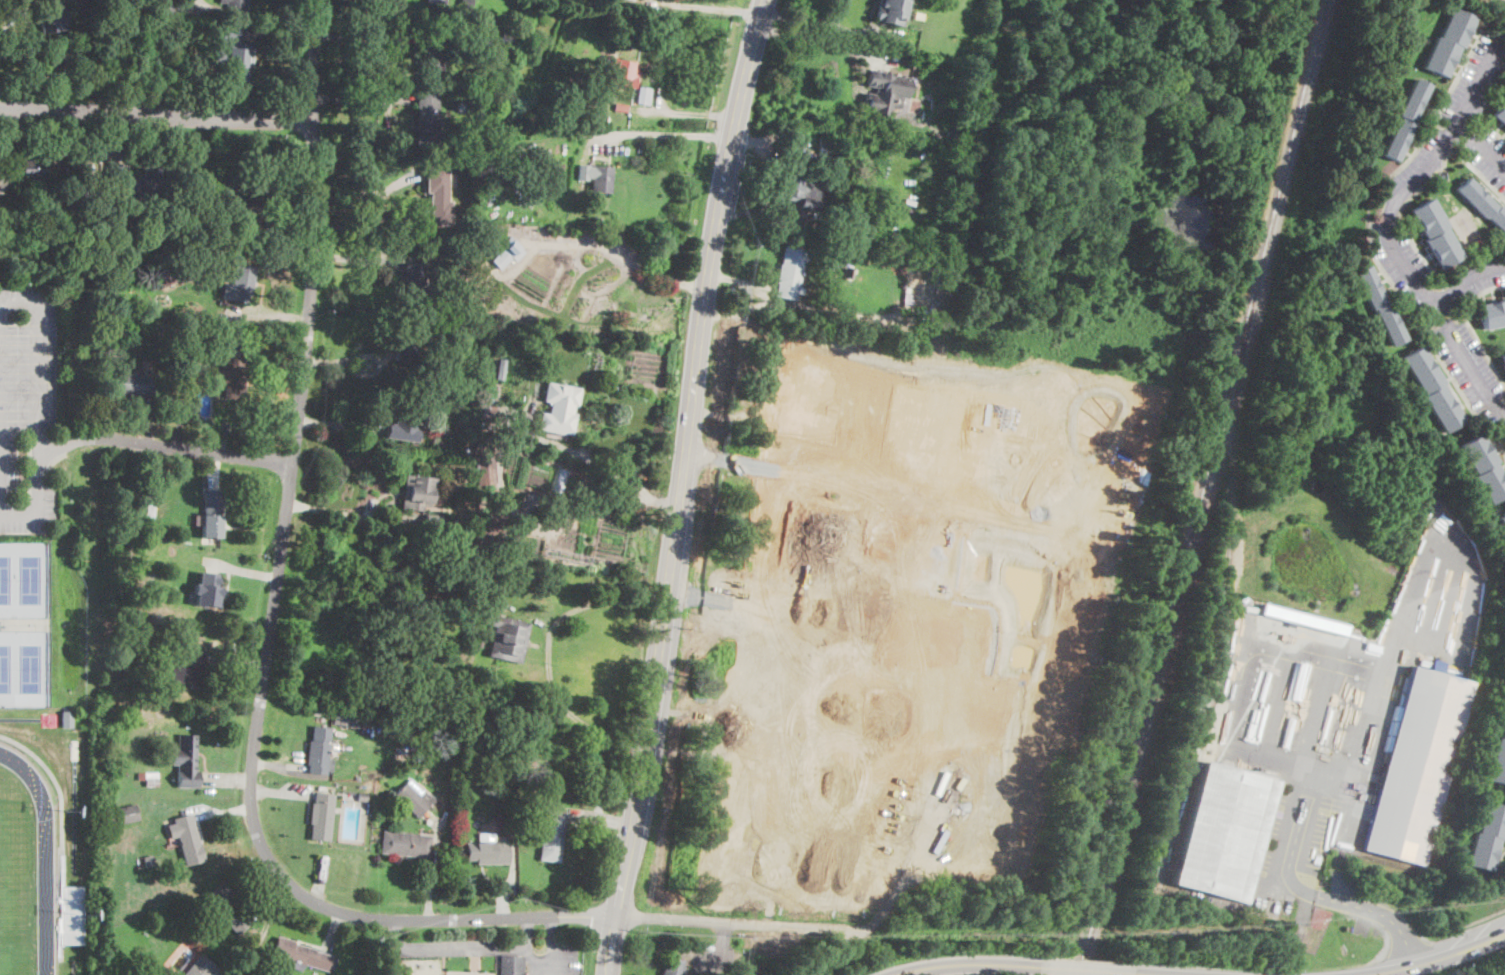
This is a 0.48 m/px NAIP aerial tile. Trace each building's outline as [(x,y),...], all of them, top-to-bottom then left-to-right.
[(219,3),(219,0),(246,0),(246,14),(227,14),(227,3),(219,3)] [(462,8),(462,0),(473,0),(473,8),(462,8)] [(875,20),(880,0),(909,0),(903,25),(903,27),(875,20)] [(56,29),(40,31),(38,11),(47,10),(47,5),(56,4),(58,24),(55,24),(56,29)] [(1467,36),(1465,40),(1461,48),(1459,48),(1446,77),(1423,67),(1437,37),(1439,38),(1453,8),(1475,19),(1467,36)] [(254,44),(252,63),(250,87),(225,85),(227,65),(213,64),(215,48),(229,50),(229,42),(221,41),(223,22),(240,24),(238,43),(254,44)] [(489,36),(489,46),(478,46),(479,36),(489,36)] [(466,61),(457,61),(456,50),(465,50),(466,61)] [(637,74),(635,88),(612,84),(613,79),(607,78),(608,71),(600,70),(602,57),(635,62),(634,69),(638,69),(637,74)] [(166,60),(165,74),(152,72),(153,59),(166,60)] [(888,73),(898,75),(900,74),(904,75),(906,77),(911,79),(907,99),(903,98),(901,109),(892,107),(890,116),(865,111),(867,103),(864,102),(866,92),(874,94),(875,90),(879,90),(879,88),(866,86),(869,69),(888,73)] [(96,71),(95,82),(87,81),(88,70),(96,71)] [(1401,153),(1397,162),(1382,155),(1400,117),(1398,116),(1416,79),(1430,86),(1412,123),(1415,124),(1401,153)] [(651,89),(648,105),(636,103),(639,86),(651,89)] [(439,147),(417,147),(417,91),(438,91),(439,91),(439,147)] [(1492,116),(1504,101),(1504,127),(1492,116)] [(471,103),(470,111),(456,110),(457,102),(471,103)] [(487,104),(486,111),(477,109),(478,102),(487,104)] [(628,113),(628,114),(615,112),(616,103),(628,105),(628,113)] [(599,114),(598,121),(590,119),(591,113),(599,114)] [(957,129),(955,139),(946,138),(948,130),(948,128),(957,129)] [(839,135),(835,150),(825,148),(829,132),(839,135)] [(853,148),(850,164),(850,165),(837,162),(839,152),(844,153),(845,146),(853,148)] [(22,178),(22,160),(42,159),(42,178),(22,178)] [(613,167),(611,193),(591,191),(592,177),(587,177),(587,181),(578,180),(579,165),(613,167)] [(448,166),(448,200),(452,200),(452,225),(432,226),(431,193),(426,193),(425,166),(448,166)] [(9,187),(0,187),(0,168),(9,168),(9,187)] [(818,195),(815,211),(800,208),(801,202),(777,197),(781,175),(806,180),(805,188),(810,189),(809,193),(818,195)] [(1499,205),(1504,211),(1504,235),(1488,217),(1485,220),(1456,189),(1468,177),(1490,200),(1497,207),(1499,205)] [(1463,256),(1441,269),(1425,241),(1427,240),(1410,211),(1432,198),(1449,227),(1446,228),(1463,256)] [(200,209),(199,218),(188,218),(189,209),(200,209)] [(44,231),(27,231),(27,219),(44,219),(44,231)] [(161,223),(160,239),(150,238),(152,222),(161,223)] [(197,223),(197,230),(188,230),(188,222),(197,223)] [(873,230),(871,241),(856,238),(858,227),(873,230)] [(515,239),(523,247),(521,249),(525,253),(516,262),(513,258),(500,270),(492,261),(503,249),(500,245),(505,240),(509,244),(515,239)] [(805,253),(800,275),(808,277),(806,285),(799,283),(796,300),(775,296),(778,284),(776,283),(785,246),(806,251),(805,253)] [(450,253),(446,256),(442,251),(446,248),(450,253)] [(430,282),(430,291),(423,291),(423,302),(405,302),(405,263),(426,263),(426,282),(430,282)] [(920,276),(917,271),(927,263),(931,268),(920,276)] [(256,267),(250,302),(222,298),(225,283),(233,284),(236,264),(256,267)] [(176,281),(161,288),(153,272),(168,265),(176,281)] [(1383,294),(1387,303),(1389,302),(1407,340),(1392,347),(1374,310),(1372,311),(1354,273),(1370,265),(1383,294)] [(547,279),(538,274),(542,268),(550,273),(547,279)] [(866,282),(860,285),(857,280),(862,277),(866,282)] [(860,288),(858,295),(848,293),(849,285),(860,288)] [(1479,306),(1504,300),(1504,325),(1484,330),(1479,306)] [(466,315),(465,325),(452,324),(452,317),(461,318),(461,314),(466,314),(466,315)] [(416,361),(416,363),(396,360),(401,331),(420,334),(416,361)] [(219,346),(212,347),(211,338),(218,337),(219,346)] [(1465,420),(1444,434),(1421,397),(1424,395),(1401,359),(1422,346),(1445,383),(1442,384),(1465,420)] [(238,349),(238,356),(244,356),(246,399),(233,400),(233,398),(225,398),(225,383),(211,383),(210,361),(224,360),(224,357),(227,357),(227,350),(238,349)] [(504,360),(502,380),(494,379),(497,359),(504,360)] [(175,383),(175,365),(190,365),(190,383),(175,383)] [(154,395),(136,393),(136,396),(130,396),(130,393),(115,391),(117,372),(156,376),(154,395)] [(572,403),(569,420),(574,421),(572,435),(547,430),(547,433),(539,432),(540,429),(543,413),(549,415),(553,396),(560,398),(559,401),(572,403)] [(495,399),(494,405),(498,405),(494,430),(479,428),(483,403),(484,403),(485,398),(495,399)] [(417,423),(417,429),(420,430),(419,442),(386,438),(388,424),(388,423),(395,424),(396,419),(392,418),(394,406),(419,409),(417,423)] [(1496,463),(1504,478),(1504,497),(1491,505),(1474,476),(1476,475),(1459,447),(1481,433),(1498,462),(1496,463)] [(498,483),(479,485),(475,457),(494,455),(498,483)] [(564,473),(560,491),(541,486),(545,468),(564,473)] [(433,488),(431,508),(424,507),(424,512),(401,509),(406,474),(435,478),(433,488)] [(156,480),(154,520),(138,520),(140,479),(156,480)] [(220,513),(220,516),(219,537),(200,536),(200,526),(195,526),(195,515),(204,515),(205,490),(221,490),(220,513)] [(443,515),(442,531),(425,529),(426,514),(426,513),(443,515)] [(502,536),(501,542),(490,541),(491,534),(502,536)] [(884,535),(871,536),(871,554),(885,553),(884,535)] [(514,540),(512,551),(506,550),(508,539),(514,540)] [(209,577),(209,572),(199,570),(198,583),(195,582),(193,604),(218,607),(221,579),(209,577)] [(436,617),(433,622),(426,618),(429,613),(436,617)] [(525,647),(521,664),(489,657),(495,627),(485,625),(487,614),(530,623),(525,647)] [(154,648),(154,656),(143,655),(144,647),(154,648)] [(204,659),(202,689),(191,688),(191,683),(172,681),(173,663),(190,664),(191,651),(205,652),(204,659)] [(171,652),(170,664),(162,663),(163,652),(171,652)] [(1408,664),(1471,681),(1425,863),(1363,847),(1408,664)] [(72,711),(72,727),(61,727),(61,711),(72,711)] [(349,715),(347,725),(333,723),(334,713),(349,715)] [(1500,739),(1504,720),(1504,785),(1487,780),(1498,738),(1500,739)] [(331,728),(329,754),(327,774),(309,772),(309,765),(307,765),(309,740),(311,741),(313,726),(331,728)] [(415,731),(413,744),(400,742),(403,728),(415,731)] [(197,735),(196,753),(196,771),(199,771),(199,788),(178,788),(178,765),(171,765),(172,748),(178,749),(178,735),(197,735)] [(514,749),(513,757),(505,757),(506,748),(514,749)] [(537,769),(536,778),(525,777),(528,756),(536,757),(535,769),(537,769)] [(1249,900),(1248,903),(1173,884),(1204,761),(1279,780),(1249,900)] [(158,773),(158,786),(145,786),(145,781),(137,781),(138,772),(158,773)] [(408,782),(419,793),(425,787),(437,799),(418,818),(395,794),(408,782)] [(335,794),(333,808),(330,841),(311,839),(312,824),(310,824),(312,803),(314,803),(315,792),(335,794)] [(368,793),(367,801),(358,800),(358,792),(368,793)] [(1486,802),(1504,807),(1504,831),(1504,835),(1502,840),(1500,840),(1492,872),(1467,866),(1476,833),(1478,834),(1486,802)] [(140,820),(123,824),(120,807),(136,804),(140,820)] [(562,840),(559,863),(539,860),(546,809),(566,812),(562,840)] [(194,822),(199,841),(205,861),(185,866),(177,838),(171,839),(167,825),(174,823),(173,819),(192,813),(194,822)] [(433,835),(430,858),(381,853),(383,830),(433,835)] [(495,833),(495,842),(496,842),(496,836),(506,836),(507,842),(509,842),(510,864),(477,865),(477,860),(467,860),(466,843),(479,843),(478,833),(495,833)] [(155,865),(145,867),(143,857),(153,855),(155,865)] [(239,932),(237,934),(206,898),(226,880),(238,895),(231,901),(250,923),(239,932)] [(333,956),(329,971),(306,965),(301,971),(289,967),(290,960),(273,955),(279,936),(296,941),(296,943),(317,949),(317,951),(333,956)] [(218,968),(212,974),(184,974),(202,954),(218,968)] [(524,973),(524,974),(499,974),(500,956),(523,956),(523,972),(524,973)] [(684,959),(682,974),(663,974),(666,957),(684,959)]
